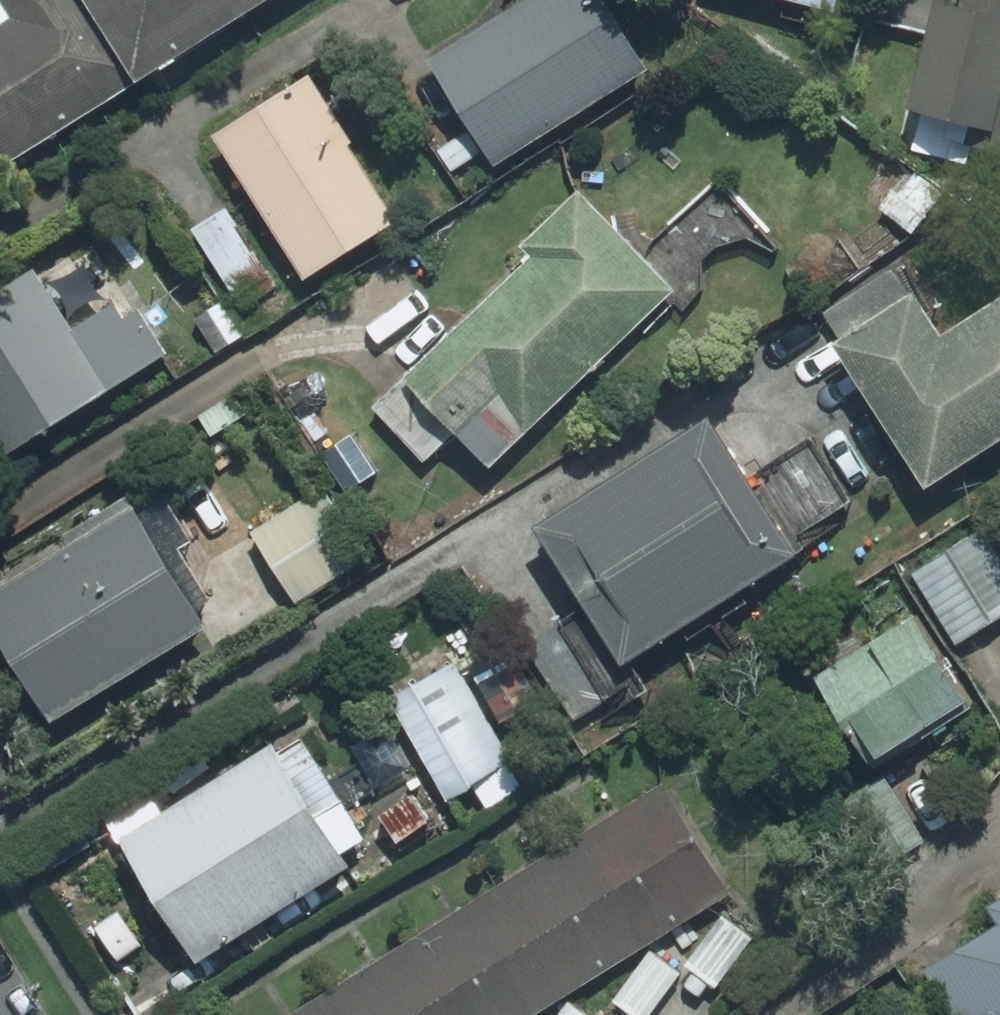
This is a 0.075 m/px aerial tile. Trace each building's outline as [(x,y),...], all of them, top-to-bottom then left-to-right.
[(271,0),(44,0),(0,28),(0,176),(271,0)] [(507,157),(660,64),(621,0),(517,0),(518,1),(519,3),(521,4),(441,56),(507,157)] [(927,104),(985,118),(978,146),(999,151),(999,0),(951,0),(927,104)] [(411,217),(321,69),(224,128),(315,277),(411,217)] [(955,193),(913,162),(880,206),(922,237),(955,193)] [(543,256),(415,368),(377,402),(430,462),(468,428),(497,461),(600,371),(611,383),(638,358),(628,346),(687,295),(605,202),(587,181),(525,235),(543,256)] [(275,262),(231,202),(189,233),(233,293),(275,262)] [(48,264),(0,294),(0,391),(11,408),(0,415),(0,441),(11,458),(182,350),(131,271),(76,306),(48,264)] [(963,326),(932,280),(849,336),(946,479),(999,443),(999,301),(963,326)] [(546,516),(599,600),(570,619),(627,708),(663,685),(644,655),(815,546),(835,533),(826,519),(864,495),(825,434),(767,471),(723,403),(546,516)] [(327,485),(259,530),(304,597),(371,552),(327,485)] [(155,512),(148,501),(0,593),(0,613),(65,717),(222,619),(212,603),(224,595),(191,541),(202,534),(179,497),(155,512)] [(915,561),(967,643),(999,622),(999,534),(988,515),(915,561)] [(854,727),(875,713),(898,747),(985,688),(929,605),(849,659),(821,678),(854,727)] [(503,638),(470,660),(503,709),(535,687),(503,638)] [(455,795),(480,781),(491,801),(530,778),(519,758),(462,661),(398,698),(455,795)] [(385,851),(360,810),(387,794),(365,757),(338,773),(309,726),(136,830),(211,955),(385,851)] [(287,1014),(538,1014),(743,889),(674,776),(287,1014)] [(764,936),(732,911),(693,962),(725,987),(764,936)] [(930,970),(956,1014),(999,1014),(999,930),(930,970)] [(661,946),(619,998),(640,1014),(658,1014),(693,972),(661,946)] [(580,996),(565,1014),(603,1014),(580,996)]
